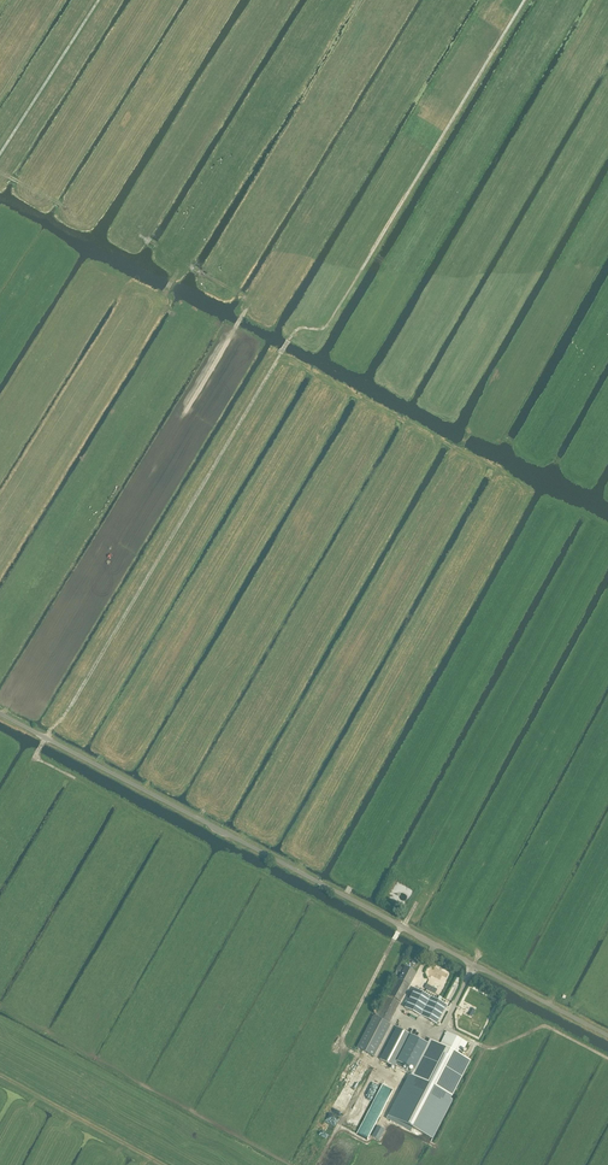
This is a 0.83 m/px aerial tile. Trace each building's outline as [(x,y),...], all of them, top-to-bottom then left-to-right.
[(416,973),(405,967),(390,996),(400,1002),(416,973)] [(415,989),(405,1008),(437,1025),(440,1026),(449,1007),(447,1006),(415,989)] [(388,998),(378,1018),(374,1016),(357,1048),(374,1057),(391,1025),(389,1024),(399,1004),(388,998)] [(380,1060),(394,1067),(411,1035),(397,1028),(380,1060)] [(461,1056),(467,1043),(446,1033),(440,1045),(431,1041),(413,1076),(451,1096),(469,1061),(461,1056)] [(397,1062),(415,1071),(429,1044),(411,1035),(397,1062)]
